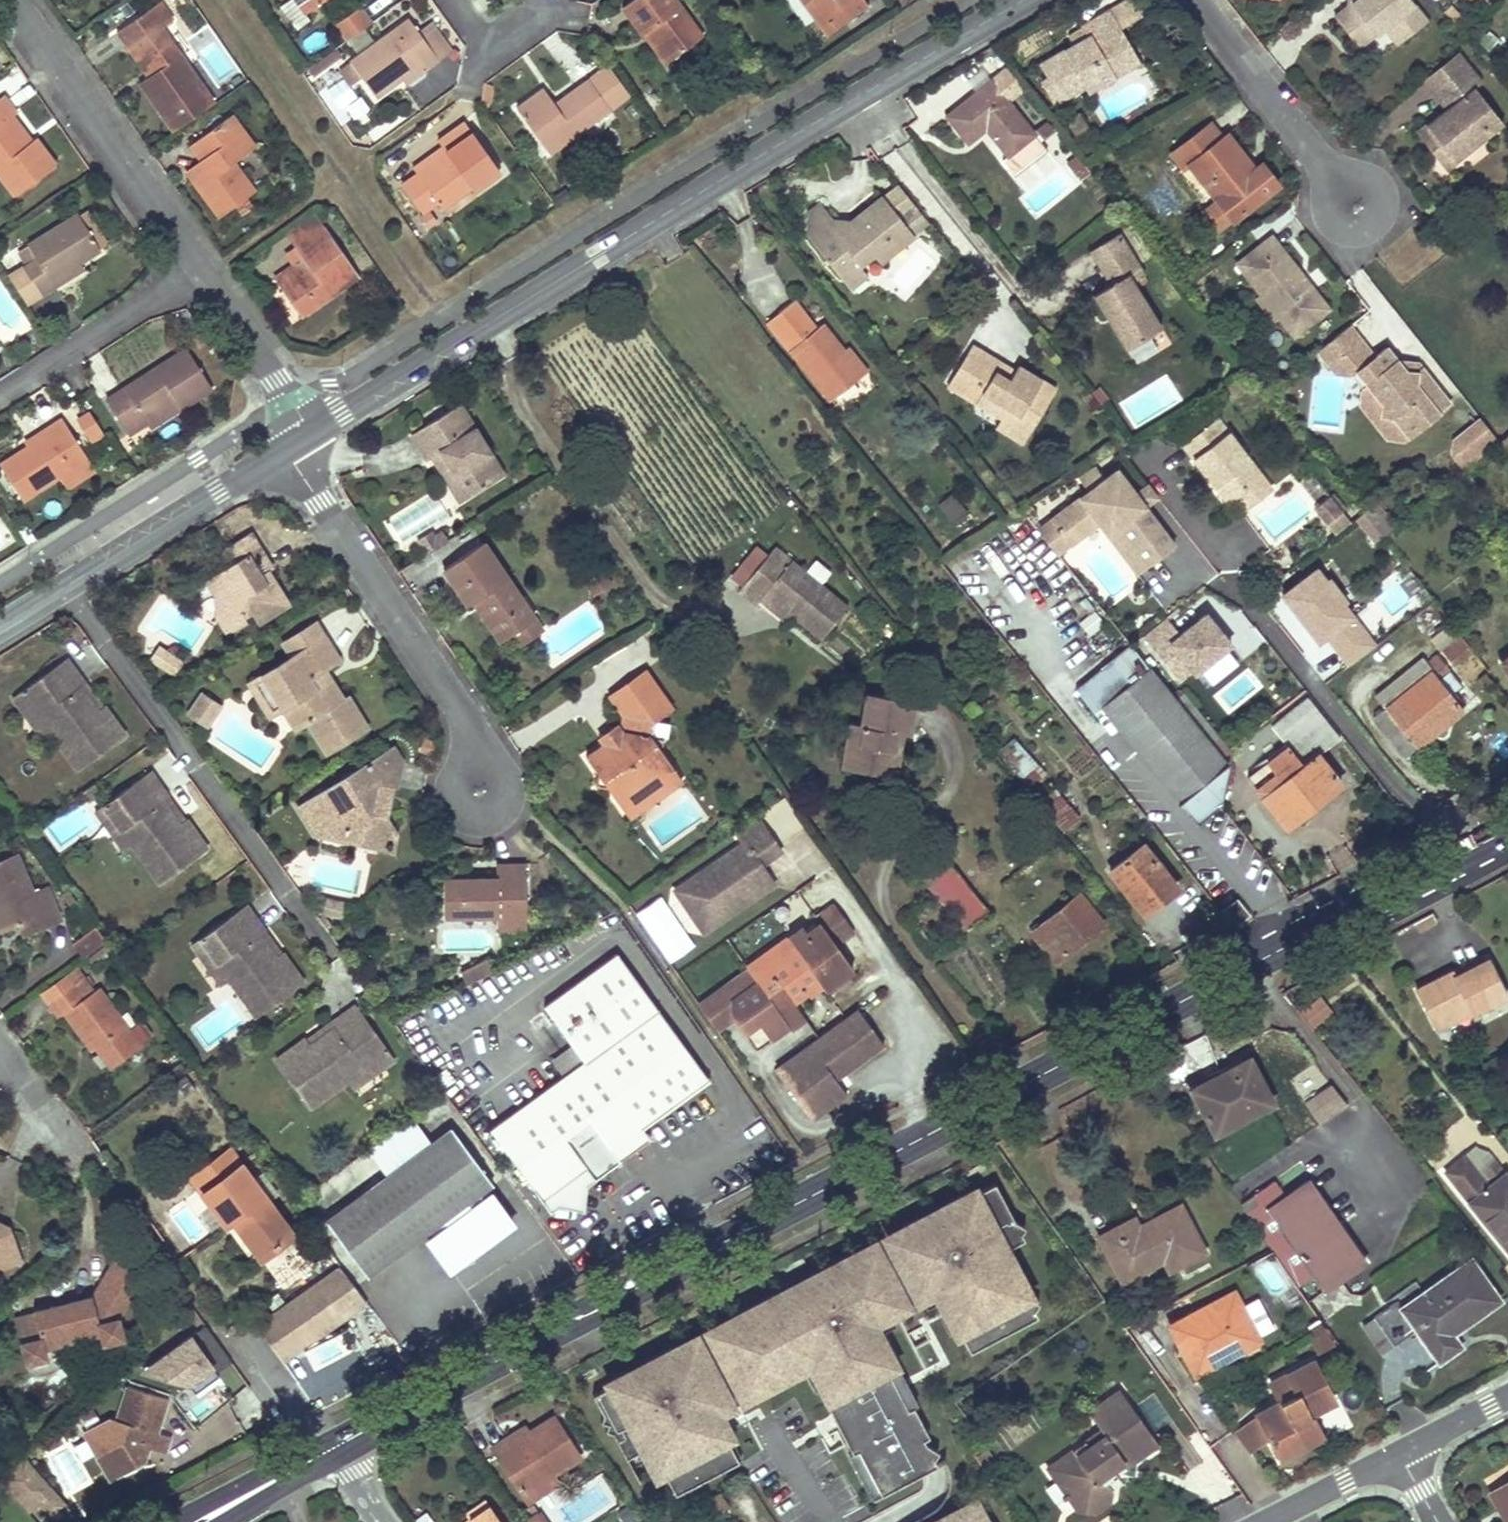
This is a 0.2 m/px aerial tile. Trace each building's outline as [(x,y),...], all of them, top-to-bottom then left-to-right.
[(281,5),(298,29),(311,20),(305,12),(323,0),(288,0),(281,5)] [(639,35),(642,33),(649,28),(670,57),(700,36),(674,0),(629,0),(619,7),(639,35)] [(825,36),(867,5),(863,0),(799,0),(825,36)] [(1046,63),(1054,77),(1046,82),(1058,102),(1089,84),(1099,78),(1103,86),(1130,70),(1125,62),(1120,53),(1132,46),(1121,27),(1143,14),(1135,0),(1130,0),(1087,25),(1093,36),(1046,63)] [(1418,0),(1357,0),(1340,12),(1358,35),(1376,22),(1382,30),(1391,23),(1403,39),(1431,17),(1418,0)] [(140,81),(161,111),(174,130),(214,102),(201,82),(163,28),(174,19),(161,1),(116,33),(146,76),(140,81)] [(335,23),(340,31),(346,39),(370,21),(359,5),(335,23)] [(416,29),(409,18),(340,67),(351,83),(361,75),(375,94),(400,76),(403,80),(436,57),(416,29)] [(427,21),(416,29),(436,57),(447,49),(427,21)] [(1391,23),(1382,30),(1394,45),(1403,39),(1391,23)] [(642,33),(663,62),(670,57),(649,28),(642,33)] [(1130,70),(1142,64),(1132,46),(1120,53),(1125,62),(1130,70)] [(339,57),(333,48),(306,67),(313,76),(339,57)] [(1469,62),(1460,50),(1424,78),(1433,89),(1469,62)] [(1469,62),(1433,89),(1447,106),(1417,129),(1434,150),(1443,143),(1457,161),(1505,123),(1476,86),(1484,80),(1469,62)] [(547,155),(625,101),(605,70),(554,105),(543,89),(515,108),(547,155)] [(345,119),(364,105),(339,71),(320,85),(345,119)] [(993,75),(946,112),(968,140),(987,123),(1010,152),(1037,130),(993,75)] [(1089,84),(1093,92),(1103,86),(1099,78),(1089,84)] [(1,95),(0,96),(0,180),(11,195),(53,165),(32,137),(29,140),(11,116),(14,114),(1,95)] [(220,214),(237,202),(254,190),(233,160),(255,144),(233,113),(191,142),(203,158),(208,166),(194,176),(220,214)] [(499,170),(463,121),(436,141),(439,145),(446,154),(416,176),(403,186),(422,211),(435,201),(464,179),(469,185),(472,189),(499,170)] [(1211,126),(1172,154),(1184,170),(1189,167),(1227,220),(1273,187),(1258,166),(1253,169),(1246,174),(1223,143),(1211,126)] [(1230,138),(1223,143),(1246,174),(1253,169),(1230,138)] [(1443,143),(1434,150),(1448,168),(1457,161),(1443,143)] [(416,176),(446,154),(439,145),(410,168),(416,176)] [(1083,180),(1091,174),(1084,164),(1075,153),(1067,159),(1083,180)] [(203,158),(188,168),(194,176),(208,166),(203,158)] [(1189,167),(1184,170),(1180,173),(1220,225),(1227,220),(1189,167)] [(464,179),(435,201),(439,208),(469,185),(464,179)] [(899,218),(914,206),(898,186),(883,198),(899,218)] [(926,221),(914,206),(899,218),(883,198),(881,196),(840,229),(828,215),(805,233),(843,279),(857,268),(873,255),(879,262),(912,234),(911,233),(926,221)] [(818,201),(806,210),(805,233),(828,215),(818,201)] [(79,218),(95,245),(96,247),(106,241),(90,211),(79,218)] [(21,268),(37,296),(51,287),(47,281),(76,264),(98,251),(96,247),(95,245),(79,218),(76,214),(25,245),(34,260),(25,266),(21,268)] [(316,215),(286,235),(293,245),(323,225),(316,215)] [(280,286),(289,300),(298,314),(357,275),(323,225),(293,245),(308,267),(280,286)] [(1266,253),(1276,245),(1266,233),(1256,241),(1266,253)] [(1091,297),(1123,350),(1159,326),(1131,281),(1141,274),(1115,234),(1087,252),(1108,286),(1091,297)] [(1323,307),(1276,245),(1266,253),(1256,241),(1231,260),(1256,293),(1261,289),(1277,311),(1272,315),(1288,334),(1323,307)] [(16,251),(25,266),(34,260),(25,245),(16,251)] [(290,265),(273,277),(280,286),(308,267),(293,245),(282,253),(290,265)] [(47,281),(51,287),(79,270),(76,264),(47,281)] [(851,289),(864,277),(857,268),(843,279),(851,289)] [(1249,298),(1266,319),(1272,315),(1277,311),(1261,289),(1256,293),(1249,298)] [(787,298),(775,307),(798,335),(809,326),(787,298)] [(798,335),(775,307),(762,317),(825,397),(857,372),(836,346),(816,321),(809,326),(798,335)] [(1363,342),(1350,327),(1319,352),(1331,368),(1363,342)] [(843,341),(836,346),(857,372),(863,367),(843,341)] [(1363,342),(1331,368),(1340,378),(1354,378),(1359,374),(1377,359),(1363,342)] [(992,425),(1019,442),(1053,389),(1013,364),(1010,370),(1004,379),(991,371),(997,362),(969,344),(945,382),(998,416),(992,425)] [(158,406),(173,396),(180,407),(211,388),(186,348),(105,398),(127,433),(146,421),(143,416),(158,406)] [(1377,359),(1359,374),(1367,385),(1384,404),(1382,418),(1395,420),(1411,440),(1453,407),(1424,370),(1417,375),(1407,373),(1388,350),(1377,359)] [(997,362),(991,371),(1004,379),(1010,370),(997,362)] [(1361,402),(1374,417),(1382,418),(1384,404),(1367,385),(1359,374),(1354,378),(1362,389),(1361,402)] [(146,421),(149,426),(180,407),(173,396),(158,406),(143,416),(146,421)] [(452,421),(459,416),(454,407),(446,412),(452,421)] [(93,439),(104,433),(89,410),(79,416),(93,439)] [(446,412),(405,438),(421,464),(428,460),(437,475),(445,469),(463,500),(498,479),(459,416),(452,421),(446,412)] [(9,480),(21,498),(57,475),(85,456),(60,417),(23,440),(26,445),(0,461),(0,465),(9,480)] [(1260,477),(1214,419),(1181,445),(1226,504),(1235,497),(1260,477)] [(1463,469),(1499,442),(1481,419),(1453,441),(1452,455),(1461,466),(1463,469)] [(1499,442),(1507,454),(1507,436),(1499,442)] [(65,488),(94,469),(85,456),(57,475),(65,488)] [(1094,466),(1076,476),(1086,491),(1103,478),(1094,466)] [(445,469),(437,475),(455,505),(463,500),(445,469)] [(1086,491),(1049,519),(1068,544),(1097,522),(1106,533),(1116,526),(1147,566),(1173,546),(1142,506),(1134,494),(1114,469),(1103,478),(1086,491)] [(1244,509),(1270,489),(1260,477),(1235,497),(1244,509)] [(1154,496),(1145,485),(1134,494),(1142,506),(1154,496)] [(935,503),(951,523),(967,511),(951,491),(935,503)] [(1349,521),(1332,498),(1318,508),(1335,531),(1349,521)] [(1383,537),(1389,532),(1394,528),(1374,502),(1363,511),(1383,537)] [(1364,517),(1357,523),(1375,545),(1382,540),(1364,517)] [(1035,529),(1055,553),(1068,544),(1049,519),(1035,529)] [(1116,526),(1106,533),(1137,574),(1147,566),(1116,526)] [(257,551),(244,529),(213,548),(222,564),(207,573),(216,589),(210,592),(219,607),(209,613),(219,631),(237,620),(233,613),(234,607),(238,605),(249,620),(280,602),(259,567),(256,569),(250,573),(243,559),(248,556),(257,551)] [(404,547),(410,557),(440,538),(434,529),(404,547)] [(474,543),(435,568),(459,604),(464,600),(492,640),(504,632),(525,618),(474,543)] [(265,564),(257,551),(248,556),(256,569),(259,567),(265,564)] [(772,552),(737,594),(755,609),(760,603),(766,596),(793,618),(820,640),(844,610),(772,552)] [(1322,583),(1313,571),(1281,594),(1309,632),(1319,624),(1348,663),(1372,645),(1340,602),(1343,600),(1328,579),(1322,583)] [(202,576),(210,592),(216,589),(207,573),(202,576)] [(766,596),(760,603),(787,625),(793,618),(766,596)] [(1075,620),(1091,635),(1104,621),(1089,606),(1075,620)] [(1177,635),(1164,619),(1142,636),(1177,679),(1189,669),(1194,674),(1230,644),(1204,613),(1177,635)] [(513,644),(534,631),(525,618),(504,632),(513,644)] [(308,621),(279,639),(287,654),(317,635),(308,621)] [(1430,638),(1441,651),(1451,665),(1469,651),(1447,624),(1430,638)] [(330,657),(317,635),(287,654),(255,674),(274,706),(287,727),(301,719),(319,749),(358,726),(339,696),(334,698),(315,666),(330,657)] [(1324,679),(1341,666),(1319,636),(1301,650),(1324,679)] [(1195,823),(1218,805),(1232,752),(1222,760),(1174,701),(1147,668),(1130,647),(1128,644),(1073,689),(1093,713),(1100,706),(1195,823)] [(184,663),(161,647),(150,662),(174,678),(184,663)] [(1498,659),(1507,671),(1507,652),(1498,659)] [(1403,756),(1460,711),(1449,698),(1456,691),(1460,687),(1446,669),(1436,656),(1426,663),(1423,659),(1375,697),(1384,709),(1372,718),(1388,737),(1403,756)] [(81,686),(63,661),(13,698),(21,708),(29,702),(50,734),(77,770),(121,737),(101,709),(99,710),(93,714),(76,690),(81,686)] [(665,708),(640,673),(623,685),(648,720),(665,708)] [(241,683),(260,715),(274,706),(255,674),(241,683)] [(600,744),(582,757),(581,757),(594,775),(607,777),(604,789),(621,812),(639,799),(653,802),(655,788),(673,775),(656,752),(644,750),(646,737),(648,720),(623,685),(605,698),(620,720),(618,731),(617,738),(609,745),(600,744)] [(81,686),(76,690),(93,714),(99,710),(81,686)] [(205,700),(192,691),(179,708),(194,718),(205,700)] [(870,772),(890,776),(898,733),(905,734),(911,700),(864,692),(858,724),(845,722),(840,748),(855,750),(853,762),(872,765),(871,769),(870,772)] [(1222,760),(1232,752),(1229,749),(1183,693),(1174,701),(1222,760)] [(1286,826),(1312,805),(1339,784),(1316,755),(1339,738),(1308,698),(1270,728),(1285,747),(1300,766),(1262,795),(1286,826)] [(205,700),(194,718),(200,721),(211,704),(205,700)] [(29,702),(21,708),(42,739),(50,734),(29,702)] [(612,723),(595,735),(600,744),(609,745),(617,738),(618,731),(612,723)] [(656,752),(660,739),(646,737),(644,750),(656,752)] [(997,751),(1017,778),(1036,763),(1016,737),(997,751)] [(383,746),(293,800),(314,835),(334,839),(338,824),(353,827),(360,840),(381,827),(374,816),(382,782),(386,784),(392,760),(383,746)] [(1285,747),(1247,776),(1262,795),(1300,766),(1285,747)] [(840,748),(837,768),(870,772),(871,769),(872,765),(853,762),(855,750),(840,748)] [(1065,830),(1080,817),(1035,766),(1020,780),(1065,830)] [(164,800),(146,775),(96,811),(103,821),(111,816),(133,847),(159,883),(204,850),(184,822),(181,823),(176,828),(159,804),(164,800)] [(594,775),(592,788),(604,789),(607,777),(594,775)] [(627,820),(679,783),(673,775),(655,788),(653,802),(639,799),(621,812),(627,820)] [(100,793),(94,784),(81,793),(87,802),(100,793)] [(164,800),(159,804),(176,828),(181,823),(164,800)] [(285,806),(301,832),(314,835),(293,800),(285,806)] [(743,840),(673,888),(702,930),(723,916),(728,899),(767,872),(759,860),(778,847),(756,814),(735,828),(743,840)] [(111,816),(103,821),(126,853),(133,847),(111,816)] [(338,824),(334,839),(360,847),(381,851),(385,833),(381,827),(360,840),(353,827),(338,824)] [(1142,912),(1159,899),(1175,885),(1141,844),(1109,870),(1142,912)] [(0,855),(0,931),(16,924),(38,915),(42,925),(57,919),(43,884),(27,890),(11,851),(0,855)] [(914,871),(938,900),(962,930),(986,911),(977,899),(937,851),(914,871)] [(441,879),(441,921),(493,921),(523,920),(522,866),(494,866),(494,879),(441,879)] [(723,916),(773,881),(767,872),(728,899),(723,916)] [(1055,961),(1079,942),(1102,923),(1080,894),(1032,932),(1055,961)] [(1239,925),(1252,915),(1239,899),(1226,909),(1239,925)] [(747,968),(793,1030),(807,1021),(794,1004),(825,990),(826,993),(850,976),(833,951),(853,934),(832,905),(814,918),(819,924),(808,933),(803,927),(746,966),(747,968)] [(259,931),(241,906),(191,943),(200,956),(207,950),(229,979),(255,1015),(300,982),(279,953),(277,954),(272,958),(254,935),(259,931)] [(16,924),(20,934),(42,925),(38,915),(16,924)] [(493,934),(523,934),(523,920),(493,921),(493,934)] [(71,942),(81,956),(104,938),(94,925),(71,942)] [(259,931),(254,935),(272,958),(277,954),(259,931)] [(653,1131),(648,1124),(714,1072),(620,947),(546,1000),(585,1056),(492,1124),(547,1205),(559,1197),(581,1200),(585,1177),(594,1170),(599,1176),(630,1153),(653,1131)] [(207,950),(200,956),(221,985),(229,979),(207,950)] [(460,969),(467,981),(488,971),(481,959),(460,969)] [(1470,1013),(1486,1004),(1503,995),(1485,960),(1453,977),(1449,970),(1414,989),(1434,1028),(1468,1011),(1470,1013)] [(793,1030),(747,968),(697,1004),(719,1034),(734,1023),(746,1038),(749,1042),(755,1043),(761,1042),(768,1038),(772,1042),(793,1030)] [(455,972),(461,984),(467,981),(460,969),(455,972)] [(72,982),(64,970),(38,991),(45,1001),(72,982)] [(55,1016),(62,1011),(82,1040),(87,1037),(94,1046),(107,1064),(133,1046),(118,1024),(91,986),(89,988),(81,976),(72,982),(45,1001),(55,1016)] [(1299,1010),(1312,1027),(1333,1011),(1320,994),(1299,1010)] [(1469,1013),(1475,1026),(1507,1011),(1507,996),(1469,1013)] [(392,1059),(354,1007),(330,1025),(333,1029),(309,1046),(306,1042),(305,1040),(276,1061),(311,1108),(345,1082),(376,1060),(381,1067),(392,1059)] [(776,1070),(807,1114),(836,1094),(825,1078),(880,1040),(860,1011),(846,1020),(776,1070)] [(1177,1024),(1187,1036),(1204,1023),(1194,1011),(1177,1024)] [(118,1024),(133,1046),(148,1036),(132,1014),(118,1024)] [(330,1025),(306,1042),(309,1046),(333,1029),(330,1025)] [(87,1037),(82,1040),(89,1050),(94,1046),(87,1037)] [(226,1048),(233,1057),(245,1049),(238,1040),(226,1048)] [(836,1094),(807,1114),(812,1121),(847,1096),(836,1080),(885,1046),(880,1040),(825,1078),(836,1094)] [(558,1069),(577,1060),(570,1046),(551,1056),(558,1069)] [(1269,1105),(1257,1082),(1245,1059),(1188,1088),(1211,1134),(1269,1105)] [(376,1060),(345,1082),(349,1089),(381,1067),(376,1060)] [(1328,1084),(1305,1102),(1320,1123),(1345,1105),(1328,1084)] [(463,1258),(484,1245),(509,1226),(488,1197),(482,1199),(479,1195),(490,1187),(449,1131),(325,1222),(366,1278),(426,1234),(430,1239),(428,1242),(445,1264),(463,1258)] [(653,1131),(630,1153),(660,1131),(653,1131)] [(263,1262),(272,1274),(281,1287),(314,1263),(231,1150),(220,1135),(180,1164),(192,1178),(257,1266),(263,1262)] [(1502,1174),(1490,1183),(1486,1187),(1462,1157),(1444,1171),(1507,1251),(1507,1181),(1502,1174)] [(1490,1183),(1502,1174),(1492,1161),(1480,1171),(1490,1183)] [(587,1209),(590,1183),(599,1176),(594,1170),(585,1177),(581,1200),(559,1197),(547,1205),(552,1211),(561,1204),(587,1209)] [(1255,1221),(1272,1245),(1288,1269),(1301,1260),(1322,1290),(1337,1280),(1363,1261),(1303,1176),(1298,1180),(1300,1183),(1266,1207),(1268,1211),(1255,1221)] [(661,1470),(674,1495),(686,1488),(683,1481),(695,1475),(699,1482),(732,1465),(724,1450),(729,1447),(729,1446),(721,1432),(716,1435),(710,1424),(715,1421),(717,1420),(710,1407),(724,1400),(741,1392),(744,1397),(767,1385),(768,1384),(765,1379),(781,1370),(790,1365),(807,1356),(823,1387),(817,1389),(818,1390),(851,1454),(852,1454),(857,1452),(878,1492),(880,1496),(936,1467),(933,1460),(937,1453),(925,1445),(923,1441),(928,1438),(913,1408),(912,1407),(906,1410),(884,1369),(890,1366),(890,1365),(874,1336),(868,1324),(888,1313),(919,1297),(935,1289),(941,1300),(958,1332),(967,1327),(978,1348),(1036,1318),(1033,1312),(1038,1304),(1025,1297),(1020,1286),(1014,1289),(996,1255),(1005,1250),(1023,1241),(1020,1235),(1024,1229),(1013,1222),(993,1184),(972,1196),(971,1196),(974,1202),(943,1218),(940,1213),(938,1213),(921,1223),(920,1223),(923,1229),(907,1237),(904,1232),(903,1232),(888,1240),(893,1250),(877,1258),(872,1248),(845,1263),(844,1263),(847,1269),(815,1286),(812,1280),(811,1281),(776,1299),(775,1300),(778,1306),(747,1322),(744,1316),(743,1317),(710,1334),(715,1344),(699,1352),(694,1343),(679,1351),(678,1351),(681,1357),(650,1373),(647,1367),(646,1368),(629,1377),(627,1378),(630,1384),(607,1396),(604,1390),(592,1397),(602,1416),(600,1423),(607,1425),(604,1432),(612,1435),(638,1483),(661,1470)] [(971,1196),(972,1196),(970,1192),(936,1210),(938,1213),(940,1213),(943,1218),(974,1202),(971,1196)] [(1168,1271),(1186,1262),(1203,1253),(1178,1205),(1137,1226),(1132,1217),(1097,1235),(1120,1281),(1162,1259),(1168,1271)] [(920,1223),(921,1223),(919,1219),(901,1228),(903,1232),(904,1232),(907,1237),(923,1229),(920,1223)] [(11,1230),(0,1226),(0,1235),(11,1230)] [(12,1270),(24,1265),(17,1247),(11,1230),(0,1235),(0,1274),(12,1270)] [(893,1250),(888,1240),(872,1248),(877,1258),(893,1250)] [(1005,1250),(996,1255),(1014,1289),(1020,1286),(1023,1285),(1005,1250)] [(126,1298),(141,1275),(113,1257),(99,1278),(126,1298)] [(809,1277),(811,1281),(812,1280),(815,1286),(847,1269),(844,1263),(845,1263),(843,1259),(809,1277)] [(1438,1361),(1448,1354),(1459,1346),(1450,1334),(1498,1301),(1469,1259),(1401,1307),(1396,1300),(1372,1317),(1392,1345),(1415,1329),(1438,1361)] [(303,1345),(366,1301),(340,1264),(255,1325),(274,1353),(297,1337),(303,1345)] [(126,1298),(99,1278),(90,1292),(97,1291),(101,1306),(112,1303),(115,1315),(126,1298)] [(935,1289),(919,1297),(925,1309),(941,1300),(935,1289)] [(99,1342),(121,1336),(115,1315),(112,1303),(101,1306),(97,1291),(90,1292),(30,1308),(30,1311),(37,1335),(17,1340),(23,1362),(44,1356),(42,1348),(96,1333),(99,1342)] [(1245,1307),(1236,1291),(1169,1326),(1194,1374),(1261,1339),(1245,1307)] [(775,1300),(776,1299),(774,1296),(741,1313),(743,1317),(744,1316),(747,1322),(778,1306),(775,1300)] [(1245,1307),(1261,1339),(1276,1331),(1259,1300),(1245,1307)] [(37,1335),(30,1311),(11,1316),(17,1340),(37,1335)] [(888,1313),(868,1324),(874,1336),(894,1325),(888,1313)] [(1392,1345),(1372,1317),(1361,1325),(1381,1353),(1392,1345)] [(958,1332),(969,1353),(978,1348),(967,1327),(958,1332)] [(1333,1345),(1330,1339),(1327,1333),(1310,1342),(1316,1354),(1333,1345)] [(699,1352),(715,1344),(710,1334),(694,1343),(699,1352)] [(280,1361),(303,1345),(297,1337),(274,1353),(280,1361)] [(188,1339),(142,1372),(156,1393),(171,1397),(194,1381),(198,1387),(214,1376),(188,1339)] [(644,1364),(646,1368),(647,1367),(650,1373),(681,1357),(678,1351),(679,1351),(677,1347),(644,1364)] [(807,1356),(790,1365),(795,1375),(802,1371),(814,1392),(818,1390),(817,1389),(823,1387),(807,1356)] [(1310,1416),(1322,1410),(1334,1403),(1311,1361),(1275,1380),(1285,1399),(1278,1402),(1255,1414),(1257,1417),(1267,1436),(1279,1459),(1321,1437),(1310,1416)] [(912,1407),(913,1408),(916,1407),(894,1363),(890,1365),(890,1366),(884,1369),(906,1410),(912,1407)] [(768,1384),(767,1385),(769,1389),(785,1380),(781,1370),(765,1379),(768,1384)] [(156,1393),(142,1372),(125,1383),(156,1393)] [(627,1378),(629,1377),(628,1374),(602,1387),(604,1390),(607,1396),(630,1384),(627,1378)] [(1285,1399),(1275,1380),(1269,1383),(1278,1402),(1285,1399)] [(194,1381),(171,1397),(177,1406),(200,1389),(198,1387),(194,1381)] [(1100,1435),(1086,1446),(1109,1479),(1115,1476),(1113,1472),(1161,1438),(1122,1385),(1084,1412),(1096,1429),(1100,1435)] [(108,1419),(82,1433),(101,1468),(118,1459),(125,1471),(141,1462),(132,1446),(137,1443),(141,1448),(145,1450),(164,1456),(170,1439),(154,1434),(164,1401),(127,1389),(116,1422),(108,1419)] [(710,1407),(717,1420),(730,1413),(724,1400),(710,1407)] [(228,1408),(204,1421),(216,1443),(239,1431),(228,1408)] [(503,1436),(490,1445),(520,1490),(551,1471),(577,1453),(550,1414),(526,1430),(507,1442),(503,1436)] [(1247,1450),(1267,1436),(1257,1417),(1234,1431),(1247,1450)] [(721,1432),(715,1421),(710,1424),(716,1435),(721,1432)] [(522,1423),(503,1436),(507,1442),(526,1430),(522,1423)] [(1096,1429),(1081,1439),(1086,1446),(1100,1435),(1096,1429)] [(1081,1439),(1043,1467),(1056,1485),(1063,1480),(1074,1494),(1104,1501),(1108,1488),(1105,1482),(1109,1479),(1086,1446),(1081,1439)] [(141,1462),(145,1450),(141,1448),(137,1443),(132,1446),(141,1462)] [(733,1443),(729,1446),(729,1447),(724,1450),(732,1465),(741,1460),(733,1443)] [(852,1454),(851,1454),(847,1456),(869,1497),(878,1492),(857,1452),(852,1454)] [(0,1479),(0,1482),(41,1521),(47,1521),(68,1501),(22,1456),(0,1479)] [(101,1468),(107,1480),(125,1471),(118,1459),(101,1468)] [(551,1471),(520,1490),(526,1500),(557,1480),(551,1471)] [(683,1481),(686,1488),(699,1482),(695,1475),(683,1481)] [(1063,1480),(1056,1485),(1072,1508),(1091,1512),(1104,1501),(1074,1494),(1063,1480)] [(1497,1488),(1507,1506),(1507,1482),(1497,1488)] [(1497,1488),(1490,1493),(1504,1516),(1507,1514),(1507,1506),(1497,1488)] [(726,1510),(717,1495),(702,1504),(711,1519),(726,1510)] [(466,1521),(487,1508),(482,1501),(462,1514),(466,1521)] [(973,1507),(945,1521),(944,1521),(980,1521),(973,1507)] [(487,1508),(466,1521),(465,1521),(496,1521),(487,1508)] [(521,1520),(522,1521),(540,1521),(533,1512),(521,1520)]
